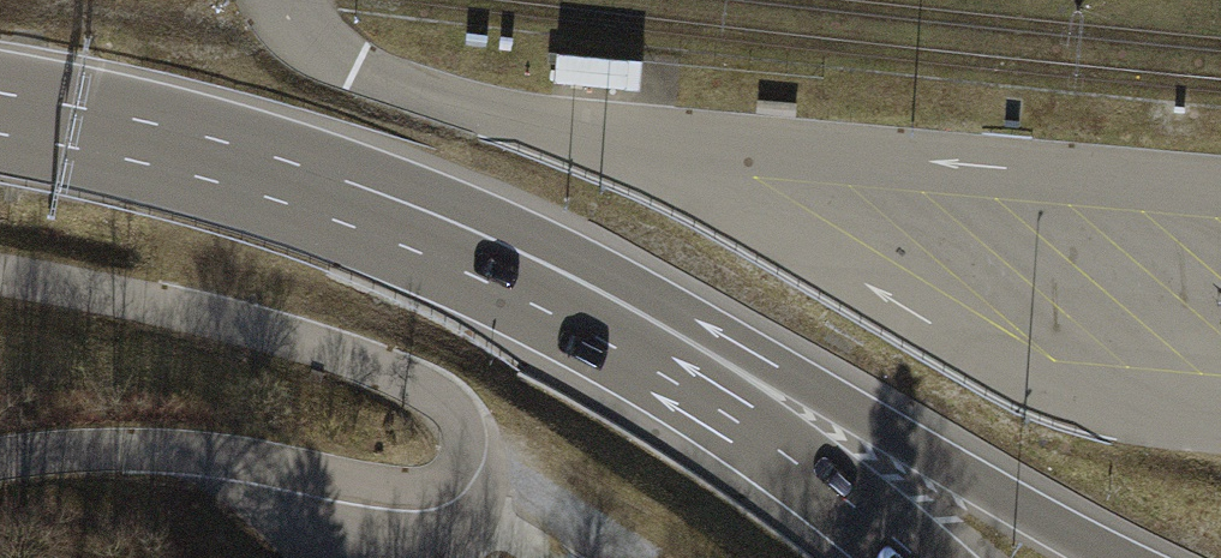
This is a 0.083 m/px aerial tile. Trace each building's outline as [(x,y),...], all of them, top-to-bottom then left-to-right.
[(556,54),(554,83),(637,89),(639,60),(556,54)]
